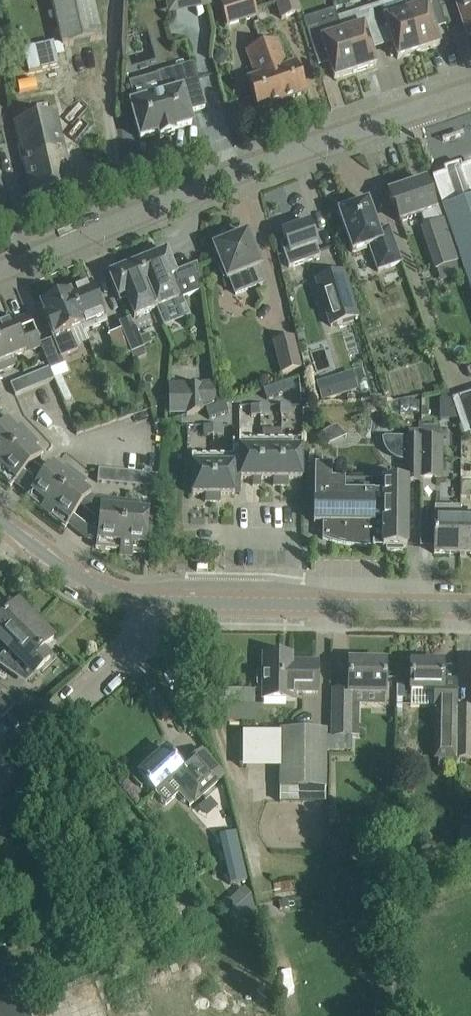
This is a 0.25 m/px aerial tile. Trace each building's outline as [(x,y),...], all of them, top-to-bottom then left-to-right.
[(93,0),(52,0),(62,47),(101,38),(93,0)] [(168,13),(211,5),(210,0),(165,0),(168,13)] [(252,0),(219,0),(218,0),(226,26),(257,16),(252,0)] [(281,18),(301,12),(297,0),(276,0),(281,18)] [(418,51),(402,0),(390,0),(381,3),(381,5),(370,8),(380,41),(390,37),(397,58),(418,51)] [(418,51),(439,44),(433,24),(444,20),(437,0),(402,0),(418,51)] [(468,36),(470,35),(470,0),(456,0),(468,36)] [(369,44),(380,41),(370,8),(358,12),(362,25),(342,31),(355,71),(376,65),(369,44)] [(334,78),(355,71),(342,31),(340,24),(320,30),(318,25),(306,28),(317,61),(327,58),(334,78)] [(277,38),(261,44),(282,101),(306,92),(296,62),(286,66),(277,38)] [(257,109),(282,101),(261,44),(247,49),(256,76),(247,79),(257,109)] [(134,103),(130,104),(140,138),(158,133),(160,138),(174,134),(173,129),(191,124),(188,112),(205,107),(192,63),(157,73),(163,94),(134,103)] [(55,112),(26,118),(12,121),(32,198),(72,188),(55,112)] [(470,290),(470,165),(433,179),(459,254),(456,255),(462,271),(464,270),(470,290)] [(396,191),(388,193),(395,212),(398,221),(420,213),(424,212),(428,226),(424,227),(437,267),(458,260),(456,255),(445,220),(446,220),(441,206),(434,208),(425,181),(408,187),(407,184),(395,188),(396,191)] [(377,271),(402,262),(393,236),(381,240),(367,201),(360,204),(359,200),(344,206),(345,209),(338,212),(352,252),(368,246),(377,271)] [(319,256),(315,242),(308,223),(299,226),(298,224),(282,229),(286,241),(280,242),(288,266),(319,256)] [(229,279),(235,294),(263,283),(257,267),(259,266),(246,233),(229,240),(228,238),(216,243),(217,245),(214,247),(220,264),(218,265),(223,277),(225,276),(227,279),(229,279)] [(166,250),(137,262),(156,309),(200,291),(196,263),(175,272),(166,250)] [(134,317),(156,309),(137,262),(108,274),(118,298),(125,296),(134,317)] [(331,327),(358,318),(343,271),(315,279),(331,327)] [(67,293),(82,326),(84,331),(108,322),(106,317),(107,316),(93,282),(67,293)] [(41,347),(54,379),(69,372),(62,356),(77,350),(69,332),(82,326),(67,293),(37,305),(39,312),(41,311),(52,338),(39,343),(41,347)] [(17,365),(14,357),(41,347),(39,343),(28,315),(12,321),(9,314),(0,317),(0,371),(17,365)] [(131,354),(143,349),(144,348),(134,323),(121,328),(131,354)] [(118,359),(131,354),(121,328),(108,334),(118,359)] [(302,368),(293,335),(272,341),(280,373),(302,368)] [(160,390),(143,349),(131,354),(148,395),(160,390)] [(15,395),(16,395),(53,379),(49,367),(10,383),(15,395)] [(61,376),(53,379),(61,398),(63,401),(70,398),(61,376)] [(291,380),(282,383),(285,392),(294,389),(291,380)] [(282,383),(272,386),(276,396),(285,392),(282,383)] [(186,385),(170,385),(170,415),(186,415),(202,409),(202,408),(217,404),(214,384),(201,384),(186,385)] [(272,386),(263,389),(266,399),(276,396),(272,386)] [(330,386),(318,386),(322,398),(333,396),(330,386)] [(451,399),(464,437),(470,434),(470,392),(451,399)] [(224,403),(215,406),(218,415),(227,412),(224,403)] [(250,414),(259,414),(260,404),(251,404),(250,414)] [(268,405),(260,404),(259,414),(268,414),(268,405)] [(281,404),(281,414),(291,414),(291,404),(281,404)] [(215,406),(205,409),(209,419),(218,415),(215,406)] [(0,416),(0,476),(10,486),(41,457),(33,449),(39,444),(20,424),(14,430),(1,416),(0,416)] [(203,435),(212,435),(212,426),(203,426),(203,435)] [(212,426),(212,435),(222,436),(222,426),(212,426)] [(409,429),(409,437),(422,437),(422,429),(409,429)] [(401,459),(406,460),(407,437),(382,436),(382,438),(383,443),(385,448),(390,453),(395,458),(401,459)] [(406,464),(422,464),(422,437),(409,437),(407,437),(406,460),(406,464)] [(422,437),(422,464),(421,479),(443,479),(443,437),(422,437)] [(234,455),(234,493),(239,493),(239,479),(253,479),(253,485),(260,485),(261,479),(261,439),(238,439),(238,441),(234,441),(234,455)] [(281,439),(261,439),(261,479),(273,479),(273,485),(281,485),(281,439)] [(301,439),(281,439),(281,485),(288,485),(288,479),(302,479),(301,439)] [(205,501),(213,501),(213,455),(191,455),(191,495),(205,495),(205,501)] [(234,495),(234,493),(234,455),(213,455),(213,501),(220,501),(220,495),(234,495)] [(78,532),(95,498),(82,488),(87,481),(66,465),(61,471),(52,464),(37,483),(33,480),(25,490),(30,493),(26,497),(65,528),(68,524),(78,532)] [(373,549),(373,543),(374,481),(330,481),(330,467),(314,468),(313,489),(314,489),(314,509),(315,509),(318,507),(321,512),(322,512),(322,539),(323,539),(324,538),(337,543),(351,546),(372,547),(372,549),(373,549)] [(157,475),(156,475),(98,469),(97,482),(156,488),(157,475)] [(461,480),(461,496),(470,496),(470,480),(461,480)] [(374,481),(374,543),(382,543),(383,547),(387,547),(387,550),(403,550),(403,547),(406,547),(406,527),(407,481),(403,481),(374,481)] [(95,498),(78,532),(88,539),(96,540),(95,548),(145,553),(146,541),(151,542),(154,512),(137,510),(138,502),(95,498)] [(459,554),(459,519),(434,519),(434,553),(459,554)] [(459,554),(470,554),(470,520),(459,519),(459,554)] [(35,622),(17,603),(3,617),(0,614),(0,641),(8,649),(35,622)] [(35,622),(8,649),(34,675),(50,659),(42,651),(53,640),(35,622)] [(317,682),(318,662),(292,661),(283,661),(283,655),(262,655),(262,675),(262,692),(262,701),(296,702),(296,692),(299,692),(303,692),(303,702),(299,702),(299,718),(313,718),(314,692),(317,692),(317,682)] [(348,690),(348,693),(382,693),(384,693),(384,683),(385,663),(349,662),(348,682),(348,690)] [(410,690),(410,707),(434,707),(434,760),(436,760),(455,760),(456,707),(456,705),(456,685),(442,685),(442,663),(410,663),(410,683),(410,690)] [(254,688),(219,688),(219,706),(254,706),(254,688)] [(455,760),(470,760),(470,708),(456,707),(455,760)] [(328,735),(327,749),(352,749),(352,736),(353,711),(330,711),(330,735),(328,735)] [(278,788),(287,789),(325,789),(326,730),(279,729),(278,788)] [(147,758),(129,774),(141,787),(145,783),(155,793),(172,778),(194,802),(224,776),(202,750),(182,768),(166,749),(151,762),(147,758)] [(235,833),(218,837),(230,885),(247,881),(235,833)] [(251,894),(231,911),(238,920),(255,914),(251,894)] [(4,952),(0,954),(0,1015),(28,1015),(4,952)] [(74,992),(82,1015),(108,1015),(98,984),(74,992)]
